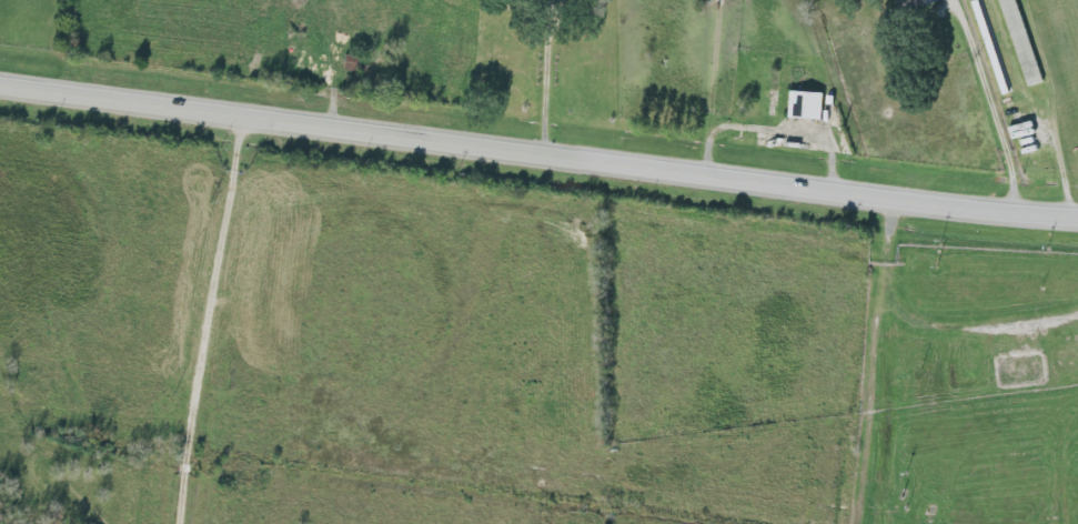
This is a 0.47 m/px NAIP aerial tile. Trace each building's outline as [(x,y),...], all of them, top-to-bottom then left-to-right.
[(940,1),(939,0),(896,0),(901,14),(940,1)] [(1024,87),(1040,83),(1020,0),(1003,0),(1024,87)] [(791,118),(824,119),(825,92),(791,91),(791,118)]
